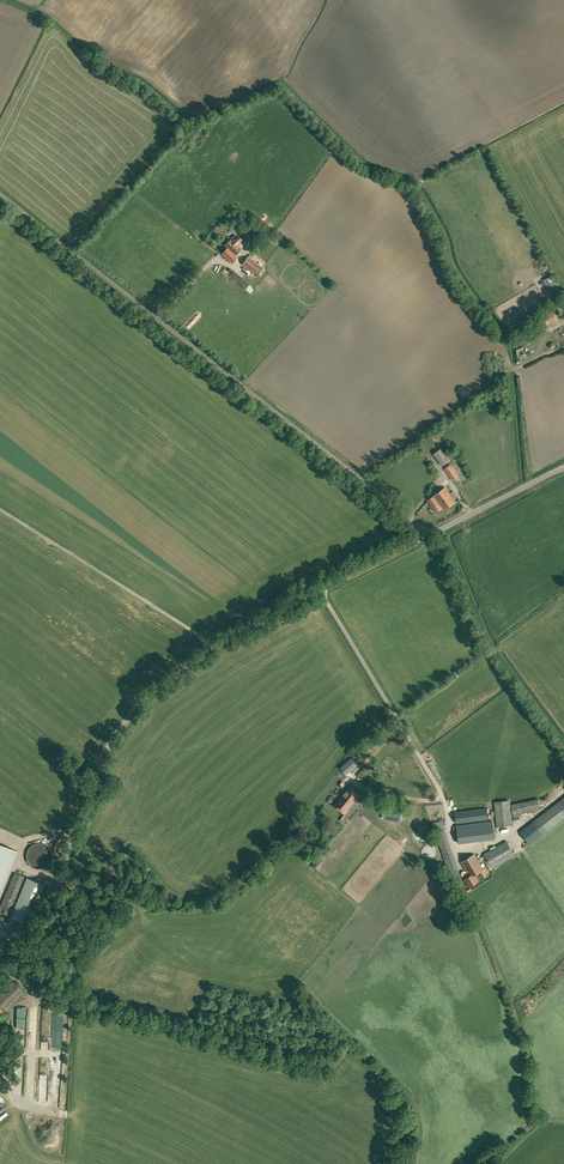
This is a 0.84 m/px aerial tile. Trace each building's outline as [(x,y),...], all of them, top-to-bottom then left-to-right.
[(254,243),(260,236),(249,227),(242,233),(254,243)] [(280,242),(270,235),(269,237),(279,244),(280,242)] [(241,249),(236,244),(238,241),(239,243),(241,240),(237,236),(232,240),(231,239),(225,245),(228,248),(222,253),(232,263),(238,257),(235,255),(241,249)] [(258,276),(263,268),(247,257),(242,265),(258,276)] [(226,274),(229,276),(245,289),(249,284),(233,271),(230,269),(226,274)] [(552,276),(543,280),(547,288),(551,286),(557,297),(561,294),(552,276)] [(556,319),(553,310),(544,314),(547,323),(556,319)] [(450,460),(442,448),(434,454),(442,466),(450,460)] [(453,480),(459,476),(451,464),(444,469),(453,480)] [(444,510),(456,501),(445,487),(428,500),(437,513),(443,508),(444,510)] [(358,763),(363,758),(383,741),(377,734),(352,756),(358,763)] [(342,795),(353,804),(360,795),(349,786),(342,795)] [(353,804),(342,795),(334,805),(345,814),(353,804)] [(378,798),(376,810),(394,813),(396,801),(378,798)] [(520,832),(530,844),(547,830),(563,817),(563,798),(538,817),(520,832)] [(521,813),(529,811),(540,809),(538,799),(511,805),(514,818),(522,816),(521,813)] [(513,824),(510,805),(510,800),(494,802),(495,807),(496,814),(497,820),(497,826),(513,824)] [(494,807),(457,812),(455,812),(455,816),(453,817),(453,821),(455,821),(455,823),(495,818),(495,820),(497,820),(496,814),(495,814),(494,807)] [(493,821),(457,825),(459,843),(495,839),(493,821)] [(506,841),(483,854),(493,869),(515,856),(506,841)] [(26,856),(26,858),(27,860),(28,861),(29,863),(30,865),(32,866),(33,867),(34,867),(35,868),(37,868),(39,868),(41,868),(42,868),(43,868),(45,867),(47,866),(48,865),(50,863),(51,861),(51,860),(52,858),(52,856),(52,854),(51,852),(51,850),(50,848),(48,847),(47,845),(45,844),(43,843),(41,843),(39,843),(37,843),(35,843),(33,844),(32,845),(30,847),(29,848),(28,850),(27,852),(26,854),(26,856)] [(0,844),(0,893),(18,852),(0,844)] [(474,873),(474,875),(479,872),(482,878),(487,875),(474,854),(461,862),(469,876),(474,873)] [(14,873),(0,908),(0,918),(7,921),(25,877),(14,873)] [(474,873),(469,876),(465,879),(469,886),(478,881),(474,875),(474,873)] [(44,884),(27,878),(11,917),(28,924),(44,884)]
